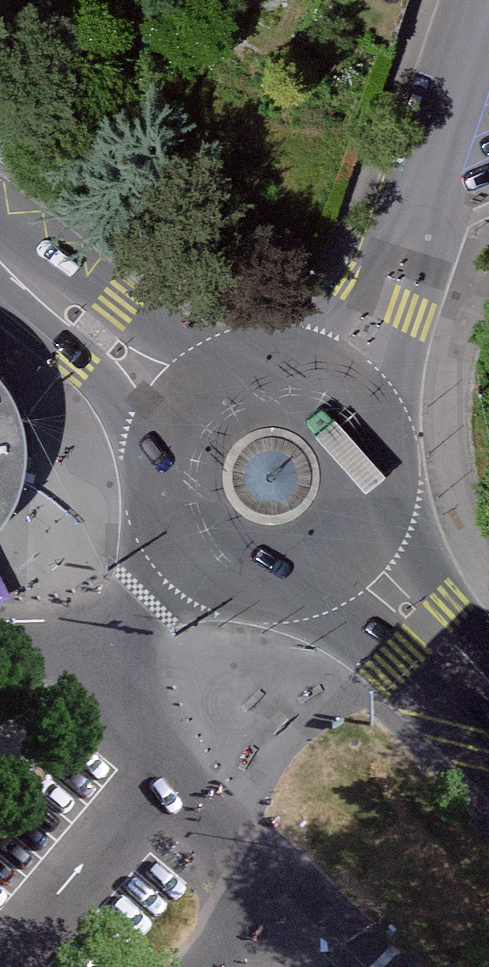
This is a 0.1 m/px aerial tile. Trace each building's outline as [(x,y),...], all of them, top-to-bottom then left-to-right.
[(22,510),(41,459),(35,404),(7,356),(0,351),(0,531),(22,510)]
